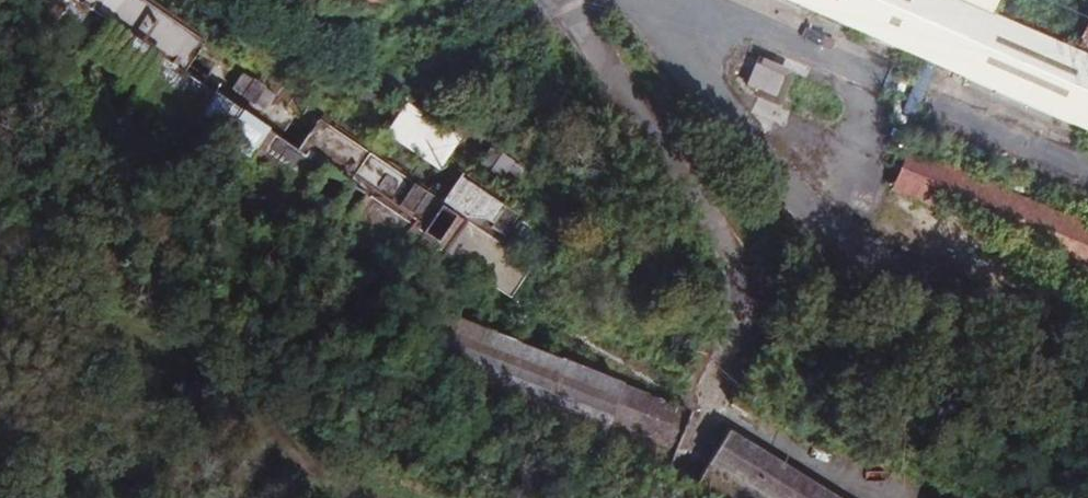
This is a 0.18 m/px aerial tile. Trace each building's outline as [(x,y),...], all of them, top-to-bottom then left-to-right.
[(72,0),(2,0),(1,1),(415,276),(430,251),(435,243),(297,150),(183,75),(80,6),(72,0)] [(80,6),(183,75),(203,43),(141,0),(84,0),(80,6)] [(1087,135),(1087,60),(1073,54),(992,18),(953,0),(779,0),(1087,135)] [(992,18),(1000,0),(953,0),(992,18)] [(1073,54),(1087,60),(1087,19),(1073,54)] [(754,65),(744,88),(778,102),(777,105),(832,128),(843,101),(754,65)] [(227,90),(260,118),(276,99),(242,72),(227,90)] [(402,106),(383,138),(440,172),(459,140),(402,106)] [(316,120),(297,150),(435,243),(430,251),(507,300),(527,264),(495,242),(512,215),(452,180),(440,202),(316,120)] [(904,152),(891,190),(1087,272),(1087,212),(1067,204),(1062,216),(904,152)] [(674,454),(690,412),(441,314),(425,360),(674,454)] [(728,430),(703,473),(743,497),(837,497),(728,430)]
